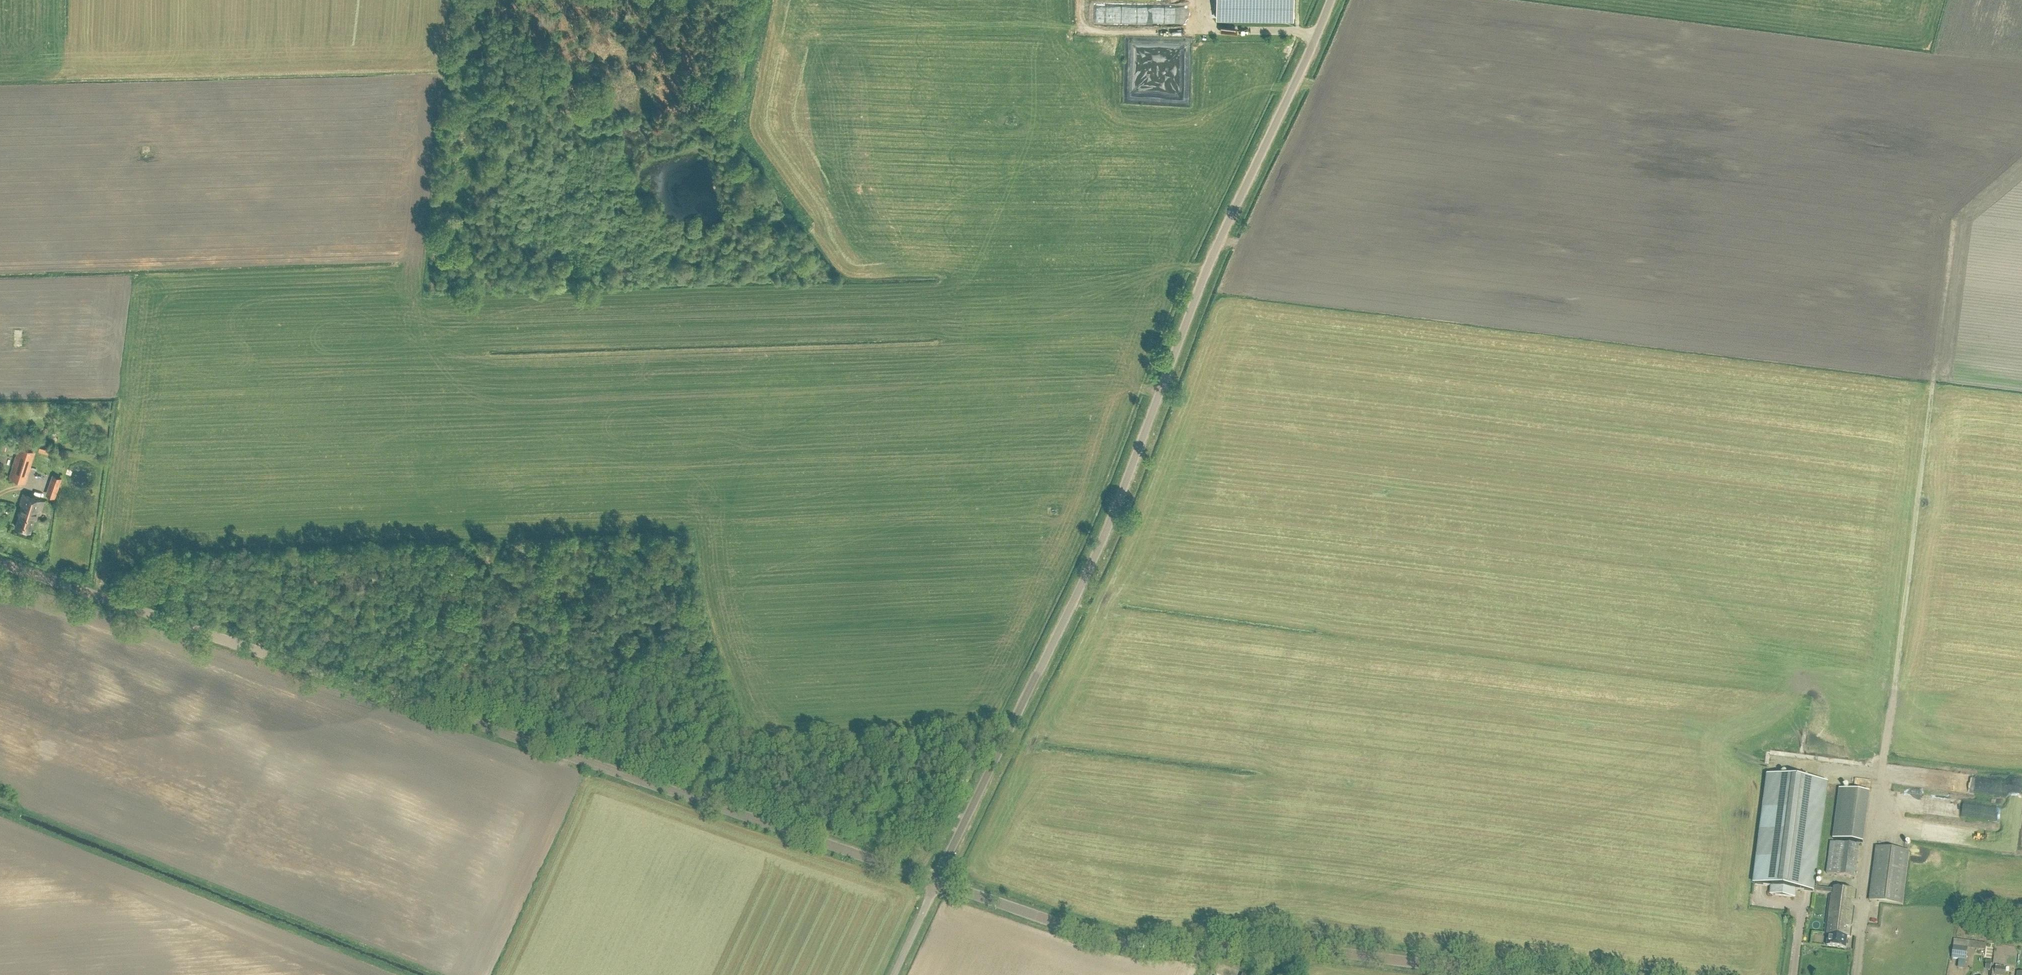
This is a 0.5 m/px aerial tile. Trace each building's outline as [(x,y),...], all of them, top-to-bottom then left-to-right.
[(1216,29),(1300,29),(1300,0),(1216,0),(1216,29)] [(1139,19),(1139,33),(1164,34),(1165,20),(1139,19)] [(1093,40),(1102,50),(1111,42),(1103,32),(1093,40)] [(20,445),(10,476),(24,480),(34,449),(20,445)] [(55,497),(62,477),(53,474),(46,494),(55,497)] [(40,512),(44,499),(23,492),(19,503),(21,504),(17,513),(20,514),(15,527),(30,532),(34,520),(35,521),(38,511),(40,512)] [(1795,891),(1830,895),(1830,891),(1813,888),(1826,785),(1768,777),(1754,886),(1772,888),(1771,896),(1794,899),(1795,891)] [(1986,797),(1999,801),(2002,788),(1989,785),(1986,797)] [(1862,843),(1869,793),(1839,789),(1833,840),(1862,843)] [(2000,832),(2003,817),(1920,806),(1918,817),(1930,819),(1930,823),(2000,832)] [(1892,839),(1904,839),(1903,826),(1892,826),(1892,839)] [(1859,846),(1830,843),(1826,875),(1855,878),(1859,846)] [(1903,906),(1909,852),(1875,847),(1868,902),(1903,906)] [(1846,949),(1847,938),(1851,938),(1854,908),(1852,908),(1853,901),(1855,901),(1856,892),(1831,889),(1830,891),(1830,895),(1825,935),(1828,936),(1827,946),(1846,949)] [(1966,961),(1968,949),(1954,947),(1952,960),(1966,961)]
